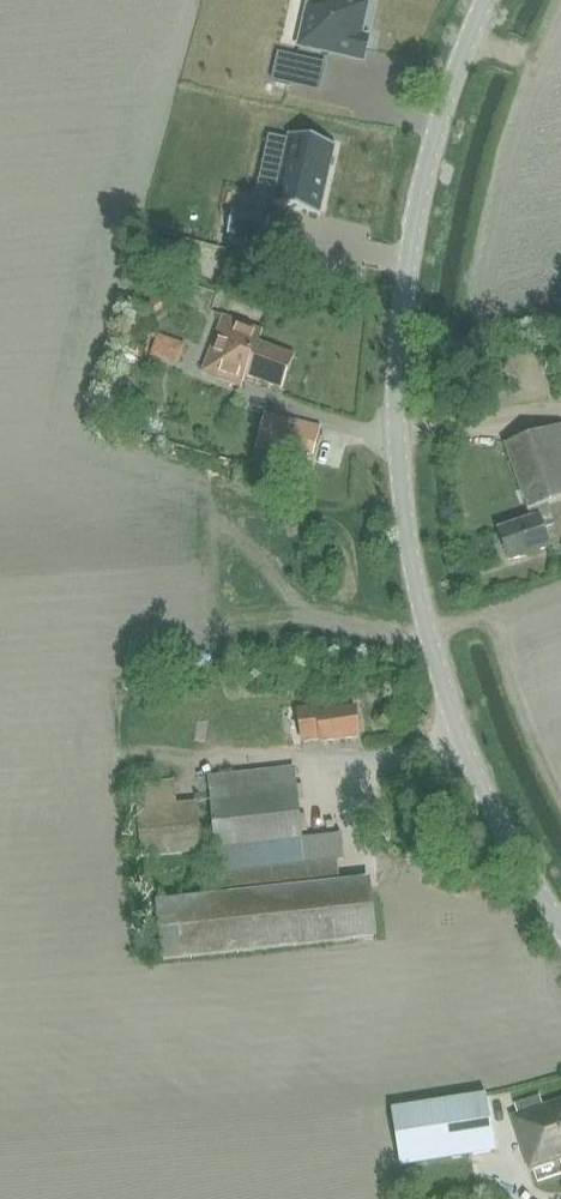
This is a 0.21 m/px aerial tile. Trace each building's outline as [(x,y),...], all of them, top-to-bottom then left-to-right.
[(297,48),(362,62),(367,40),(359,38),(366,5),(346,0),(328,0),(324,15),(306,10),(297,48)] [(272,82),(291,87),(297,59),(278,54),(272,82)] [(265,149),(252,208),(270,212),(269,215),(268,215),(267,217),(316,228),(316,226),(315,226),(330,160),(331,160),(332,158),(283,147),(283,149),(284,149),(283,153),(265,149)] [(263,244),(265,244),(271,219),(269,218),(268,219),(235,212),(235,211),(233,210),(227,235),(229,236),(229,235),(263,243),(263,244)] [(228,251),(184,238),(179,253),(224,266),(228,251)] [(188,290),(182,281),(132,315),(139,325),(188,290)] [(279,390),(291,357),(255,343),(259,332),(222,318),(200,373),(238,388),(243,376),(279,390)] [(308,464),(317,430),(264,416),(255,450),(308,464)] [(497,535),(506,562),(548,548),(542,530),(554,526),(547,506),(560,501),(560,431),(551,434),(503,450),(528,525),(497,535)] [(361,740),(357,707),(319,712),(319,707),(296,710),(301,745),(319,743),(320,745),(361,740)] [(302,839),(294,768),(208,778),(217,873),(221,872),(224,895),(153,903),(160,963),(375,939),(369,879),(340,882),(338,859),(344,858),(341,835),(302,839)] [(141,860),(203,854),(197,802),(177,804),(175,781),(132,785),(141,860)] [(530,1171),(560,1160),(560,1098),(543,1104),(540,1095),(514,1104),(517,1113),(511,1115),(530,1171)] [(488,1096),(393,1110),(402,1168),(497,1154),(488,1096)]
